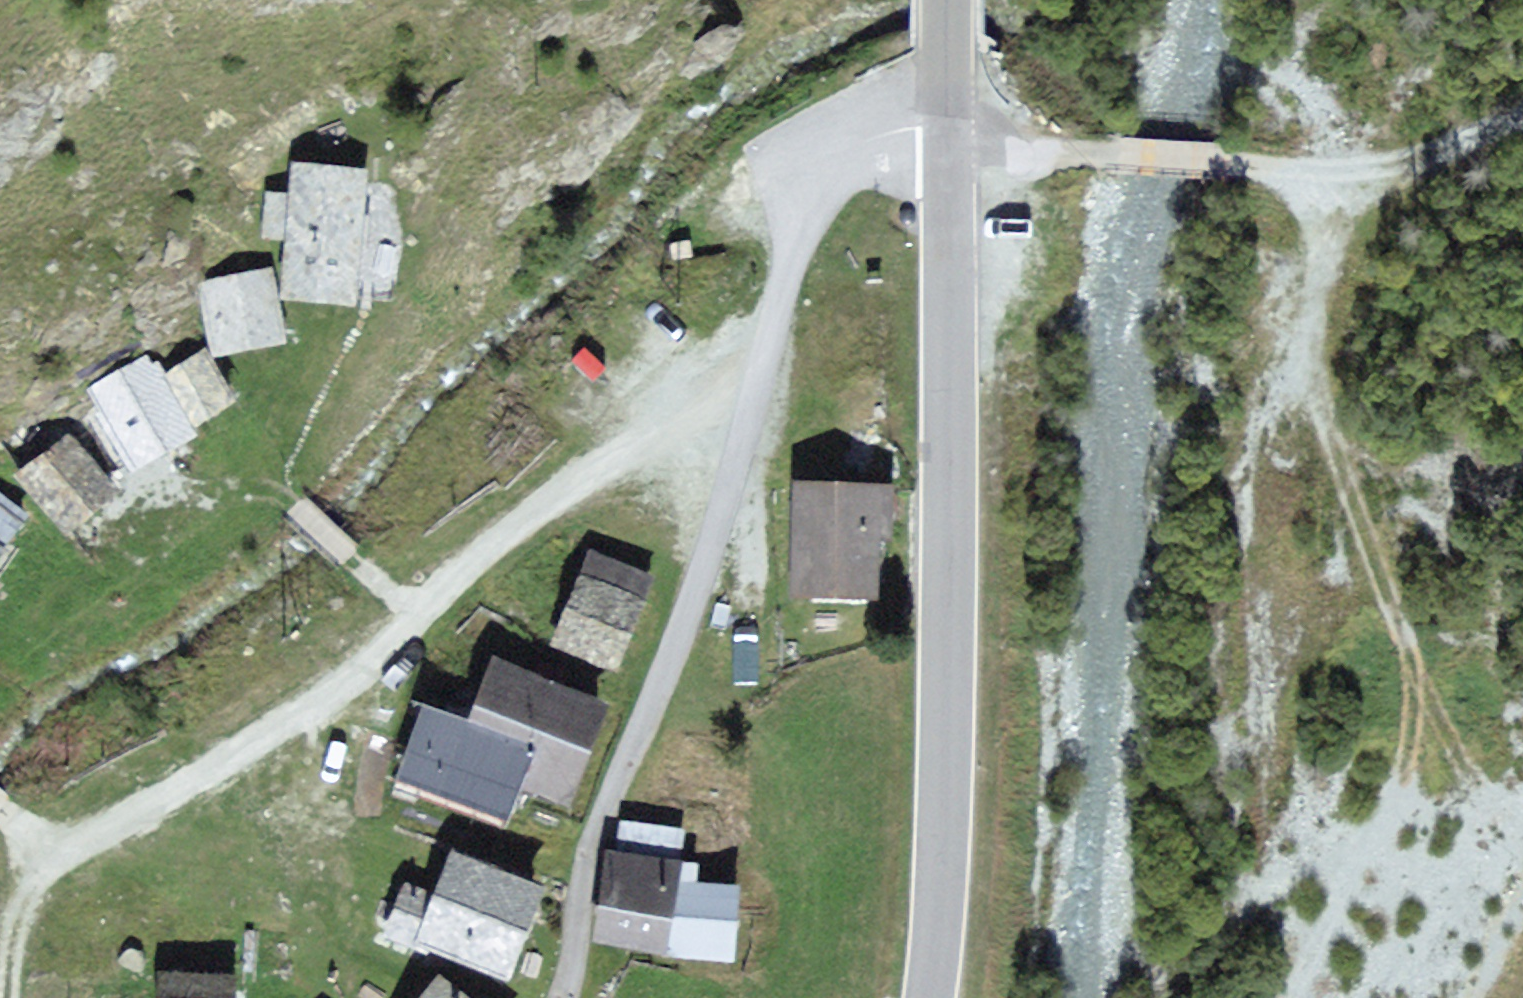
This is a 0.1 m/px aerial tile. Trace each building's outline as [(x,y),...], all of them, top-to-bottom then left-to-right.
[(364,172),(296,165),(292,198),(269,195),(265,236),(292,238),(286,295),(352,301),(359,230),(364,172)] [(269,272),(205,284),(217,352),(250,346),(281,340),(269,272)] [(204,354),(169,375),(196,422),(205,417),(231,402),(204,354)] [(190,434),(146,359),(93,390),(137,465),(163,449),(190,434)] [(115,493),(70,437),(23,475),(68,531),(115,493)] [(877,593),(881,491),(804,488),(802,520),(799,590),(877,593)] [(26,518),(0,498),(0,553),(26,518)] [(611,564),(594,556),(558,641),(611,664),(648,579),(611,564)] [(452,802),(503,821),(517,783),(544,793),(565,801),(600,707),(494,667),(471,729),(429,714),(403,784),(452,802)] [(625,825),(622,843),(621,856),(610,854),(599,941),(667,950),(729,958),(734,922),(738,891),(694,886),(696,866),(679,863),(683,833),(625,825)] [(440,901),(408,889),(393,932),(510,974),(540,890),(456,859),(440,901)] [(441,981),(427,997),(461,997),(441,981)] [(164,982),(163,997),(232,997),(233,986),(164,982)]
